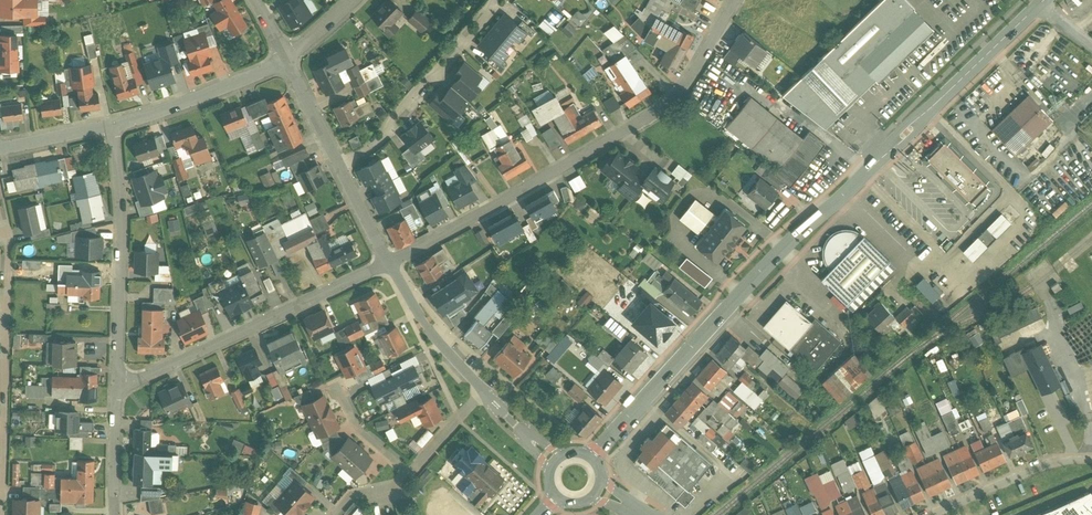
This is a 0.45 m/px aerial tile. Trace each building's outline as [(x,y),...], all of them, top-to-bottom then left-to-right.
[(0,15),(3,15),(5,19),(14,19),(15,15),(38,14),(38,8),(36,8),(36,0),(0,0),(0,15)] [(230,0),(221,0),(215,4),(219,11),(212,15),(221,29),(228,25),(233,34),(247,26),(230,0)] [(301,0),(290,0),(280,6),(282,10),(283,10),(287,16),(286,17),(292,26),(292,25),(292,26),(310,15),(310,14),(301,0)] [(372,17),(385,29),(384,31),(389,36),(397,28),(393,23),(403,13),(390,0),(388,0),(372,17)] [(514,4),(541,26),(558,7),(550,0),(518,0),(514,4)] [(645,8),(658,15),(667,0),(649,0),(645,8)] [(699,0),(682,0),(680,3),(694,11),(700,0),(699,0)] [(802,77),(822,97),(805,113),(825,129),(875,80),(878,83),(933,30),(914,9),(915,8),(907,0),(881,0),(802,77)] [(571,18),(581,26),(589,17),(579,9),(571,18)] [(431,22),(417,10),(408,20),(422,32),(431,22)] [(526,32),(505,15),(492,30),(508,44),(513,38),(518,42),(526,32)] [(45,16),(25,16),(25,25),(45,24),(45,16)] [(693,37),(679,29),(678,30),(656,18),(651,26),(650,26),(649,28),(650,28),(658,33),(687,49),(693,37)] [(570,21),(562,30),(571,38),(579,29),(570,21)] [(209,24),(197,27),(199,36),(204,34),(209,48),(217,45),(209,24)] [(24,33),(23,25),(1,25),(1,36),(17,35),(17,33),(24,33)] [(658,33),(650,28),(646,37),(654,41),(658,33)] [(492,30),(479,46),(500,64),(508,54),(503,50),(508,44),(492,30)] [(766,50),(744,32),(731,48),(742,56),(754,66),(766,50)] [(687,49),(658,33),(654,41),(668,49),(661,62),(675,70),(687,49)] [(209,48),(204,34),(199,36),(194,37),(195,39),(186,42),(188,48),(187,50),(189,56),(191,57),(192,61),(207,56),(211,54),(209,48)] [(0,36),(0,59),(18,59),(20,59),(20,58),(16,58),(16,49),(17,49),(17,35),(1,36),(0,36)] [(637,48),(624,35),(613,42),(625,56),(637,48)] [(94,43),(86,45),(89,59),(97,57),(94,43)] [(139,70),(131,45),(124,47),(126,54),(125,54),(131,73),(139,70)] [(175,46),(167,49),(171,60),(179,58),(175,46)] [(742,56),(731,48),(723,58),(734,66),(742,56)] [(331,63),(315,71),(326,94),(344,85),(336,70),(352,63),(345,49),(329,57),(331,63)] [(192,61),(183,63),(186,73),(191,71),(193,75),(211,69),(207,56),(192,61)] [(640,76),(639,77),(625,56),(617,61),(616,61),(615,62),(622,73),(640,100),(651,93),(640,76)] [(179,58),(171,60),(173,67),(174,66),(176,74),(184,71),(183,71),(179,58)] [(0,59),(0,70),(18,70),(18,59),(0,59)] [(615,62),(605,69),(612,80),(615,79),(614,78),(622,73),(615,62)] [(122,63),(110,67),(116,85),(115,85),(120,98),(138,92),(136,85),(134,79),(127,81),(122,63)] [(481,78),(464,63),(453,77),(457,80),(451,87),(468,101),(480,88),(476,84),(481,78)] [(357,65),(346,71),(354,87),(365,81),(357,65)] [(91,66),(71,68),(72,79),(73,87),(77,87),(79,97),(81,111),(100,108),(98,94),(92,95),(91,85),(94,84),(91,66)] [(173,67),(155,72),(159,86),(178,79),(176,74),(174,66),(173,67)] [(139,70),(131,73),(134,79),(136,85),(144,83),(140,70),(139,70)] [(640,100),(622,73),(614,78),(615,79),(612,80),(621,93),(620,94),(629,107),(640,100)] [(802,77),(782,95),(805,113),(822,97),(802,77)] [(354,87),(359,98),(371,92),(365,81),(354,87)] [(64,82),(57,83),(59,95),(66,94),(64,82)] [(468,101),(451,87),(446,94),(442,90),(430,104),(451,122),(468,101)] [(570,94),(559,101),(563,106),(574,100),(570,94)] [(615,94),(604,101),(612,113),(623,106),(615,94)] [(302,140),(283,96),(267,103),(264,98),(248,106),(247,105),(251,114),(251,113),(253,117),(254,117),(253,116),(268,110),(275,126),(268,128),(278,151),(284,148),(285,148),(303,140),(302,140)] [(553,116),(563,109),(556,96),(533,109),(541,123),(553,116)] [(1029,96),(992,131),(1015,155),(1052,120),(1029,96)] [(803,139),(751,97),(726,128),(752,149),(752,148),(778,170),(779,170),(803,139)] [(60,99),(41,102),(42,116),(62,113),(60,99)] [(354,99),(343,105),(342,104),(333,108),(342,127),(351,123),(351,122),(373,111),(368,101),(357,106),(354,99)] [(593,110),(581,117),(573,103),(564,109),(580,137),(602,124),(593,110)] [(21,105),(2,107),(4,121),(23,118),(21,105)] [(241,107),(221,115),(227,131),(247,123),(241,107)] [(563,109),(553,116),(561,129),(560,129),(568,144),(580,137),(564,109),(563,109)] [(526,129),(522,131),(527,141),(539,135),(528,113),(520,117),(526,129)] [(510,139),(498,118),(488,124),(495,132),(497,136),(498,138),(502,144),(510,139)] [(421,123),(415,127),(415,126),(408,131),(408,132),(403,137),(411,147),(415,152),(433,138),(421,123)] [(192,126),(173,133),(172,132),(174,137),(173,138),(177,149),(178,149),(177,148),(185,145),(189,154),(193,153),(196,160),(202,158),(203,161),(211,158),(204,137),(197,140),(192,125),(191,125),(192,126)] [(265,146),(258,130),(250,134),(257,150),(265,146)] [(553,130),(543,136),(545,140),(555,133),(553,130)] [(803,139),(779,170),(778,170),(774,175),(785,183),(790,188),(825,144),(809,131),(803,139)] [(495,132),(487,137),(489,141),(497,136),(495,132)] [(555,133),(545,140),(552,150),(562,144),(555,133)] [(357,136),(349,140),(353,148),(361,144),(357,136)] [(154,138),(134,145),(139,160),(159,154),(154,138)] [(498,138),(487,145),(490,151),(494,149),(493,148),(502,144),(498,138)] [(521,151),(516,155),(512,148),(514,147),(510,139),(502,144),(518,172),(530,166),(521,151)] [(457,140),(454,143),(468,163),(472,160),(457,140)] [(965,160),(962,156),(960,157),(945,141),(926,160),(971,204),(982,193),(989,186),(980,177),(981,175),(977,171),(976,173),(964,161),(965,160)] [(518,172),(502,144),(493,148),(494,149),(502,162),(498,165),(507,179),(518,172)] [(173,146),(167,148),(171,160),(177,158),(173,146)] [(415,152),(411,147),(402,154),(413,168),(422,160),(415,152)] [(306,148),(282,159),(286,167),(303,159),(310,156),(306,148)] [(631,164),(624,158),(623,158),(618,154),(615,158),(612,156),(602,169),(622,185),(623,185),(632,174),(637,168),(631,164)] [(177,158),(172,160),(177,172),(185,169),(181,157),(177,158)] [(65,158),(58,160),(60,168),(60,167),(61,171),(60,171),(62,179),(69,178),(65,158)] [(303,159),(290,165),(298,181),(301,180),(299,175),(308,170),(303,159)] [(57,160),(41,164),(41,163),(35,164),(39,183),(44,182),(45,185),(45,184),(61,181),(62,181),(62,179),(60,171),(61,171),(60,167),(60,168),(58,160),(57,160)] [(377,162),(374,161),(370,163),(369,166),(359,171),(366,184),(372,181),(375,188),(391,180),(388,172),(386,173),(379,161),(377,162)] [(30,166),(13,170),(14,178),(15,181),(18,191),(18,190),(34,187),(35,187),(35,184),(39,183),(35,164),(30,165),(30,166)] [(465,164),(455,170),(461,181),(467,178),(470,184),(477,179),(465,164)] [(308,170),(299,175),(301,180),(303,183),(305,182),(308,189),(313,187),(314,187),(319,185),(320,183),(326,180),(326,179),(323,172),(321,171),(318,165),(308,170)] [(147,167),(133,172),(135,178),(149,173),(147,167)] [(660,172),(655,168),(643,183),(639,188),(640,188),(656,201),(658,199),(662,202),(671,191),(668,189),(673,182),(668,178),(660,172)] [(774,175),(767,169),(762,176),(780,189),(785,183),(774,175)] [(94,172),(86,174),(86,173),(83,174),(83,175),(73,177),(77,195),(80,194),(81,199),(100,194),(99,189),(98,189),(94,173),(94,172)] [(136,191),(163,183),(161,176),(156,177),(155,172),(149,173),(135,178),(134,178),(136,185),(134,186),(136,191)] [(261,175),(265,187),(275,183),(272,172),(261,175)] [(576,192),(588,186),(582,174),(570,180),(576,192)] [(632,174),(623,185),(622,185),(619,189),(631,199),(640,188),(639,188),(643,183),(632,174)] [(683,176),(677,183),(682,187),(688,180),(683,176)] [(461,181),(449,188),(459,207),(477,197),(470,184),(467,178),(461,181)] [(770,188),(759,179),(748,193),(766,207),(767,206),(769,208),(774,202),(772,200),(777,193),(776,193),(778,190),(772,185),(770,188)] [(391,180),(375,188),(379,195),(373,198),(380,212),(388,207),(390,208),(396,205),(396,203),(400,201),(398,197),(399,195),(391,180)] [(163,183),(136,191),(137,195),(139,195),(141,200),(142,204),(150,202),(163,198),(161,192),(166,191),(163,183)] [(188,184),(181,186),(184,196),(192,193),(188,184)] [(989,186),(982,193),(988,199),(991,196),(992,195),(992,193),(993,192),(993,191),(993,190),(993,189),(993,187),(992,186),(992,185),(991,184),(989,186)] [(571,200),(567,186),(561,188),(565,202),(571,200)] [(450,205),(441,187),(431,193),(433,196),(436,195),(443,209),(450,205)] [(547,194),(526,206),(532,216),(535,222),(545,217),(544,216),(556,210),(552,204),(559,200),(554,191),(547,194)] [(100,194),(81,199),(80,194),(77,195),(83,222),(93,219),(93,220),(96,219),(104,218),(104,217),(100,200),(101,200),(100,194)] [(433,196),(420,203),(422,206),(422,208),(424,212),(426,213),(431,223),(446,215),(443,209),(436,195),(433,196)] [(411,199),(401,204),(403,208),(413,203),(411,199)] [(719,218),(695,199),(680,219),(704,238),(719,218)] [(150,202),(142,204),(141,200),(135,202),(140,216),(154,213),(150,202)] [(206,200),(185,207),(187,215),(208,207),(206,200)] [(310,216),(320,212),(316,201),(306,205),(310,216)] [(403,208),(400,210),(404,217),(410,214),(413,220),(420,217),(413,203),(403,208)] [(35,205),(19,208),(25,234),(30,233),(40,231),(40,230),(35,205)] [(704,238),(698,246),(717,261),(728,246),(729,247),(731,247),(734,243),(734,241),(733,240),(744,226),(725,211),(719,218),(704,238)] [(150,223),(159,220),(157,212),(148,215),(150,223)] [(306,212),(265,232),(278,258),(288,253),(283,242),(289,239),(302,232),(313,227),(310,220),(306,212)] [(330,227),(324,213),(310,220),(313,227),(316,234),(330,227)] [(1011,223),(1002,214),(963,252),(973,262),(1011,223)] [(510,215),(489,227),(498,243),(507,238),(506,237),(518,231),(523,229),(523,228),(522,227),(516,216),(512,218),(510,215)] [(535,222),(532,216),(527,220),(532,230),(538,227),(535,222)] [(169,220),(171,231),(181,229),(179,218),(169,220)] [(405,219),(387,228),(397,248),(416,239),(405,219)] [(214,221),(203,225),(207,236),(218,232),(214,221)] [(537,239),(529,224),(522,227),(523,228),(523,229),(530,242),(537,239)] [(95,226),(71,232),(71,242),(77,243),(78,237),(97,237),(97,234),(95,226)] [(316,234),(313,227),(302,232),(308,244),(306,245),(320,273),(332,267),(318,238),(316,234)] [(40,231),(30,233),(32,240),(51,236),(49,228),(40,230),(40,231)] [(482,230),(475,234),(483,245),(489,241),(482,230)] [(851,232),(846,231),(842,232),(838,233),(834,235),(831,238),(828,241),(826,245),(825,249),(824,254),(825,258),(826,262),(828,266),(831,269),(862,237),(859,235),(855,233),(851,232)] [(265,232),(247,241),(260,267),(271,262),(278,258),(265,232)] [(302,232),(289,239),(294,250),(306,245),(308,244),(302,232)] [(350,241),(331,250),(328,243),(330,242),(326,234),(318,238),(332,267),(357,256),(350,241)] [(831,269),(821,280),(847,305),(890,261),(864,236),(862,237),(831,269)] [(97,237),(78,237),(77,243),(77,256),(83,256),(85,258),(90,258),(92,256),(101,256),(101,238),(97,237)] [(294,250),(289,239),(283,242),(288,253),(294,250)] [(443,248),(417,265),(428,282),(443,272),(439,265),(450,258),(443,248)] [(650,251),(643,260),(656,270),(663,262),(650,251)] [(157,252),(136,252),(136,272),(155,272),(157,272),(157,265),(157,252)] [(285,272),(278,258),(271,262),(277,276),(285,272)] [(686,258),(679,267),(705,287),(712,278),(686,258)] [(24,259),(24,267),(42,268),(42,260),(24,259)] [(213,259),(196,265),(200,279),(218,272),(213,259)] [(169,266),(157,265),(157,272),(155,272),(155,281),(172,282),(173,288),(169,266)] [(101,272),(85,272),(85,268),(81,268),(80,276),(59,275),(58,284),(100,286),(101,272)] [(258,284),(252,269),(240,275),(243,280),(254,304),(266,298),(259,284),(258,284)] [(674,279),(662,269),(659,273),(662,275),(660,278),(669,285),(674,279)] [(474,286),(466,273),(458,278),(466,291),(474,286)] [(924,277),(916,285),(932,302),(943,292),(936,284),(933,287),(924,277)] [(458,278),(437,292),(431,295),(443,313),(445,311),(449,316),(462,307),(466,304),(463,300),(468,297),(468,293),(466,291),(458,278)] [(646,279),(643,279),(638,286),(654,299),(661,292),(646,279)] [(702,302),(674,279),(669,285),(663,291),(669,296),(669,297),(673,301),(674,300),(691,315),(702,302)] [(243,280),(223,289),(228,298),(224,300),(231,315),(254,304),(243,280)] [(498,289),(491,283),(485,291),(492,297),(498,289)] [(100,286),(58,284),(58,285),(58,291),(58,293),(80,294),(80,302),(84,302),(85,298),(100,299),(100,286)] [(173,288),(154,288),(153,303),(165,304),(176,304),(173,288)] [(492,297),(485,305),(484,305),(473,318),(476,320),(477,319),(484,326),(494,314),(499,318),(513,302),(498,289),(492,297)] [(587,292),(579,303),(585,307),(593,296),(587,292)] [(375,293),(359,301),(365,314),(361,316),(364,323),(360,324),(365,334),(365,335),(389,324),(375,293)] [(204,295),(193,300),(199,312),(200,312),(201,315),(208,311),(204,295)] [(815,319),(811,323),(799,312),(802,309),(801,309),(796,307),(795,308),(786,301),(763,327),(789,349),(815,372),(842,342),(815,319)] [(1081,301),(1067,309),(1070,314),(1084,307),(1081,301)] [(143,303),(142,336),(138,336),(138,353),(151,353),(152,309),(152,303),(143,303)] [(880,305),(879,303),(875,307),(876,309),(867,317),(878,330),(879,330),(882,333),(891,325),(887,321),(893,316),(882,303),(880,305)] [(661,313),(649,304),(633,323),(657,343),(674,323),(662,313),(661,313)] [(923,315),(915,306),(910,310),(915,316),(918,319),(923,315)] [(462,307),(449,316),(448,316),(455,327),(466,314),(462,307)] [(907,307),(895,319),(903,327),(907,324),(915,316),(910,310),(907,307)] [(1012,318),(989,329),(996,344),(1002,342),(1000,338),(1042,318),(1037,307),(1013,318),(1012,318)] [(165,309),(152,309),(151,353),(164,353),(165,337),(163,337),(163,318),(165,318),(165,309)] [(324,311),(305,320),(314,338),(333,329),(324,311)] [(199,312),(179,321),(183,331),(181,332),(186,342),(207,332),(202,322),(204,321),(201,315),(200,312),(199,312)] [(915,316),(907,324),(915,332),(923,325),(918,319),(915,316)] [(505,317),(492,332),(493,333),(499,338),(512,323),(505,317)] [(628,333),(611,317),(602,326),(609,332),(612,333),(621,341),(628,333)] [(476,320),(464,334),(480,348),(493,333),(492,332),(484,326),(477,319),(476,320)] [(359,322),(345,328),(351,341),(365,334),(360,324),(359,322)] [(396,327),(379,335),(390,356),(407,348),(403,338),(402,338),(396,327)] [(345,328),(334,333),(341,347),(351,342),(351,341),(345,328)] [(543,330),(534,339),(549,352),(557,342),(543,330)] [(293,331),(267,343),(276,364),(277,364),(280,369),(279,369),(281,373),(282,372),(306,361),(302,352),(293,331)] [(979,333),(971,338),(977,347),(985,342),(979,333)] [(22,340),(22,334),(14,334),(14,347),(27,347),(27,340),(22,340)] [(51,335),(34,334),(34,342),(51,343),(51,335)] [(525,346),(513,335),(494,358),(515,376),(530,359),(521,351),(525,346)] [(739,343),(732,337),(724,346),(738,358),(740,356),(748,363),(747,364),(749,365),(749,364),(751,366),(754,363),(760,357),(759,356),(760,355),(749,346),(746,349),(740,344),(741,343),(739,342),(739,343)] [(631,339),(614,358),(614,359),(626,369),(625,369),(630,373),(648,354),(631,339)] [(76,343),(53,342),(53,343),(54,343),(54,365),(53,364),(53,365),(75,366),(76,354),(75,354),(75,343),(76,343)] [(1059,385),(1039,345),(1025,351),(1022,353),(1030,368),(1042,393),(1054,388),(1055,387),(1059,385)] [(738,358),(724,346),(717,355),(738,373),(741,369),(740,368),(742,366),(736,360),(738,358)] [(337,356),(347,376),(353,373),(365,367),(364,366),(355,347),(337,356)] [(789,369),(766,348),(760,355),(759,356),(760,357),(754,363),(758,367),(763,360),(781,375),(782,377),(789,369)] [(1024,348),(1003,358),(1011,377),(1030,368),(1022,353),(1025,351),(1024,348)] [(255,349),(237,357),(248,379),(260,374),(256,366),(262,363),(255,349)] [(614,358),(604,350),(598,357),(606,363),(609,365),(614,359),(614,358)] [(598,357),(594,354),(588,362),(599,371),(606,363),(598,357)] [(874,374),(854,354),(823,381),(842,403),(874,374)] [(382,360),(370,366),(374,374),(386,368),(382,360)] [(733,378),(712,360),(704,368),(718,381),(720,378),(727,384),(729,382),(730,382),(733,378)] [(781,375),(763,360),(758,367),(761,370),(759,373),(772,385),(774,382),(777,385),(778,384),(780,382),(777,380),(781,375)] [(419,363),(415,365),(418,373),(423,371),(419,363)] [(365,367),(353,373),(358,383),(375,375),(374,374),(370,366),(369,364),(364,366),(365,367)] [(415,365),(393,376),(401,392),(416,384),(422,381),(418,373),(415,365)] [(217,366),(200,374),(211,399),(223,394),(218,384),(224,381),(217,366)] [(97,374),(90,374),(90,367),(81,367),(81,378),(65,377),(64,386),(97,387),(97,374)] [(554,367),(546,375),(554,383),(562,376),(554,367)] [(386,379),(393,376),(389,368),(382,371),(386,379)] [(718,381),(704,368),(697,377),(718,396),(722,391),(721,391),(723,388),(716,383),(718,381)] [(282,372),(281,373),(279,369),(273,372),(280,388),(288,385),(282,372)] [(621,384),(605,370),(600,377),(601,378),(591,390),(589,389),(589,390),(605,403),(621,384)] [(757,384),(745,373),(739,378),(742,382),(751,390),(757,384)] [(386,379),(371,387),(380,404),(402,393),(401,392),(393,376),(386,379)] [(802,390),(786,376),(780,382),(778,384),(795,399),(802,390)] [(65,377),(53,377),(52,386),(64,386),(65,377)] [(708,396),(693,382),(686,390),(701,404),(708,396)] [(742,382),(734,391),(746,402),(754,393),(751,390),(742,382)] [(182,383),(160,393),(170,414),(171,414),(169,411),(190,401),(191,404),(182,383)] [(250,383),(241,388),(244,395),(253,390),(250,383)] [(586,393),(575,384),(568,392),(579,401),(586,393)] [(64,386),(52,386),(52,396),(72,397),(72,400),(81,400),(96,400),(97,387),(64,386)] [(1054,388),(1042,393),(1036,396),(1039,401),(1048,419),(1059,414),(1058,413),(1065,410),(1054,388)] [(238,389),(231,392),(239,408),(246,405),(238,389)] [(310,390),(294,397),(297,402),(304,405),(315,400),(310,390)] [(686,390),(685,390),(679,398),(695,412),(701,404),(686,390)] [(739,401),(729,391),(717,404),(720,406),(728,413),(739,401)] [(315,400),(304,405),(306,410),(306,412),(310,421),(332,411),(330,407),(329,408),(323,396),(315,400)] [(764,403),(757,396),(751,402),(758,409),(764,403)] [(878,396),(868,404),(878,417),(888,409),(878,396)] [(432,398),(419,404),(417,399),(405,405),(396,409),(401,420),(418,412),(425,426),(426,425),(428,429),(426,425),(442,417),(432,398)] [(695,412),(679,398),(672,405),(688,419),(695,412)] [(947,399),(936,404),(942,416),(952,411),(947,399)] [(1022,399),(1016,402),(1022,416),(1028,413),(1022,399)] [(713,400),(706,408),(716,418),(720,413),(716,410),(720,406),(717,404),(713,400)] [(207,421),(198,401),(191,404),(189,405),(196,421),(207,421)] [(601,416),(587,403),(570,423),(585,435),(601,416)] [(688,419),(672,405),(665,413),(681,427),(688,419)] [(706,408),(700,415),(727,440),(734,433),(716,418),(706,408)] [(332,411),(310,421),(315,430),(317,431),(319,436),(333,429),(338,427),(332,415),(333,414),(332,411)] [(952,411),(942,416),(951,436),(962,431),(952,411)] [(996,411),(987,415),(993,426),(999,425),(1002,424),(996,411)] [(78,413),(57,412),(57,430),(78,431),(78,413)] [(851,429),(861,422),(855,414),(845,421),(851,429)] [(1020,416),(1007,422),(1013,436),(1021,452),(1032,448),(1024,431),(1027,430),(1020,416)] [(725,441),(698,417),(694,422),(696,424),(695,425),(703,432),(720,447),(725,441)] [(376,422),(378,430),(390,427),(388,420),(376,422)] [(988,422),(982,425),(985,430),(982,431),(983,435),(993,431),(988,422)] [(684,439),(666,424),(652,441),(649,438),(640,447),(643,450),(633,462),(676,499),(683,491),(685,493),(687,490),(688,490),(711,464),(712,464),(712,463),(694,448),(684,439)] [(394,427),(387,431),(392,441),(399,437),(394,427)] [(1013,436),(1010,437),(1007,428),(999,432),(1011,457),(1021,452),(1013,436)] [(333,429),(319,436),(322,443),(336,437),(333,429)] [(428,429),(416,442),(423,448),(434,434),(428,429)] [(152,430),(135,430),(134,453),(176,454),(176,445),(158,444),(158,447),(151,446),(152,433),(152,430)] [(717,445),(703,432),(697,439),(711,452),(717,445)] [(158,433),(152,433),(151,446),(158,447),(158,444),(159,443),(159,434),(158,433)] [(943,433),(932,438),(937,449),(944,448),(949,446),(943,433)] [(699,442),(689,434),(684,439),(694,448),(699,442)] [(1005,460),(993,435),(988,437),(988,438),(985,439),(989,447),(986,448),(994,465),(1005,460)] [(70,436),(70,449),(83,449),(83,437),(70,436)] [(322,443),(321,444),(324,450),(328,448),(334,454),(342,446),(339,443),(336,437),(322,443)] [(932,438),(921,443),(927,456),(932,453),(937,449),(932,438)] [(357,446),(349,439),(342,446),(334,454),(335,459),(344,467),(360,448),(357,446)] [(242,448),(244,442),(235,440),(233,446),(242,448)] [(922,459),(915,442),(904,447),(907,452),(912,464),(922,459)] [(986,448),(984,449),(980,442),(977,443),(977,442),(972,444),(984,470),(994,465),(986,448)] [(504,479),(481,459),(484,457),(472,447),(470,449),(469,448),(466,451),(463,448),(453,459),(457,462),(454,465),(466,475),(457,485),(468,495),(477,486),(479,487),(474,493),(476,495),(471,501),(478,507),(489,496),(504,479)] [(966,447),(961,449),(961,450),(958,452),(962,459),(959,461),(967,477),(978,472),(966,447)] [(360,448),(344,467),(355,477),(362,470),(372,459),(363,452),(363,451),(360,448)] [(907,452),(900,455),(901,458),(896,460),(901,472),(908,469),(912,464),(907,452)] [(176,454),(134,453),(133,484),(152,484),(153,468),(178,469),(178,454),(176,454)] [(959,461),(957,462),(953,454),(950,456),(950,454),(945,457),(956,482),(967,477),(959,461)] [(950,485),(939,460),(934,462),(934,463),(931,464),(935,472),(932,473),(940,490),(950,485)] [(95,461),(78,461),(78,462),(73,462),(72,478),(55,477),(54,488),(94,489),(95,462),(95,461)] [(932,473),(930,474),(926,465),(918,469),(929,495),(940,490),(932,473)] [(889,467),(883,470),(887,478),(893,475),(889,467)] [(308,482),(293,469),(287,475),(295,481),(303,487),(308,482)] [(367,475),(362,470),(355,477),(351,481),(351,484),(353,487),(368,483),(367,475)] [(863,470),(855,473),(863,490),(870,486),(863,470)] [(879,472),(870,476),(874,484),(883,480),(879,472)] [(923,497),(912,472),(907,474),(907,475),(904,477),(908,484),(905,485),(913,502),(923,497)] [(45,473),(32,473),(32,487),(40,487),(45,487),(45,473)] [(55,474),(45,473),(45,487),(54,488),(55,477),(55,474)] [(815,474),(805,479),(809,486),(821,481),(817,473),(816,474),(815,473),(814,473),(815,474)] [(738,477),(727,486),(732,491),(743,482),(738,477)] [(852,478),(841,484),(848,497),(852,495),(853,494),(857,489),(852,478)] [(905,485),(903,487),(899,479),(896,480),(896,479),(891,482),(902,507),(913,502),(905,485)] [(303,487),(295,481),(286,491),(305,508),(307,505),(306,505),(308,503),(309,503),(314,497),(303,487)] [(821,481),(809,486),(813,495),(825,489),(821,481)] [(896,510),(885,484),(880,487),(880,488),(877,489),(881,497),(878,498),(886,514),(896,510)] [(32,487),(24,487),(23,494),(26,494),(26,498),(28,501),(40,501),(40,498),(40,487),(32,487)] [(45,487),(40,487),(40,498),(54,499),(54,488),(45,487)] [(161,488),(141,487),(141,501),(148,500),(160,498),(161,488)] [(94,489),(54,488),(54,499),(54,501),(61,501),(77,501),(76,507),(86,507),(86,502),(93,502),(94,489)] [(228,497),(228,488),(218,488),(218,497),(228,497)] [(825,489),(813,495),(820,510),(827,507),(830,501),(825,489)] [(687,490),(685,493),(683,491),(676,499),(685,507),(695,496),(688,490),(687,490)] [(286,491),(278,500),(276,502),(283,509),(290,514),(298,514),(300,513),(300,512),(301,510),(302,511),(305,508),(286,491)] [(878,498),(876,499),(872,492),(869,493),(868,492),(864,494),(873,514),(885,514),(886,514),(878,498)] [(1090,493),(1037,514),(1091,514),(1091,495),(1090,493)] [(278,500),(272,494),(265,503),(279,514),(283,509),(276,502),(278,500)] [(857,497),(850,500),(854,509),(851,510),(853,514),(866,514),(857,497)] [(26,498),(23,498),(21,500),(15,500),(14,514),(35,514),(35,513),(39,514),(40,501),(28,501),(26,498)] [(160,498),(148,500),(151,514),(164,512),(161,498),(160,498)] [(804,514),(809,514),(818,511),(814,501),(801,506),(804,514)] [(246,502),(243,514),(244,514),(255,514),(258,505),(246,502)] [(354,503),(345,512),(348,514),(352,514),(359,507),(354,503)] [(786,509),(789,514),(801,514),(796,504),(786,509)] [(848,512),(845,504),(842,505),(841,504),(836,507),(840,514),(853,514),(851,510),(848,512)]
